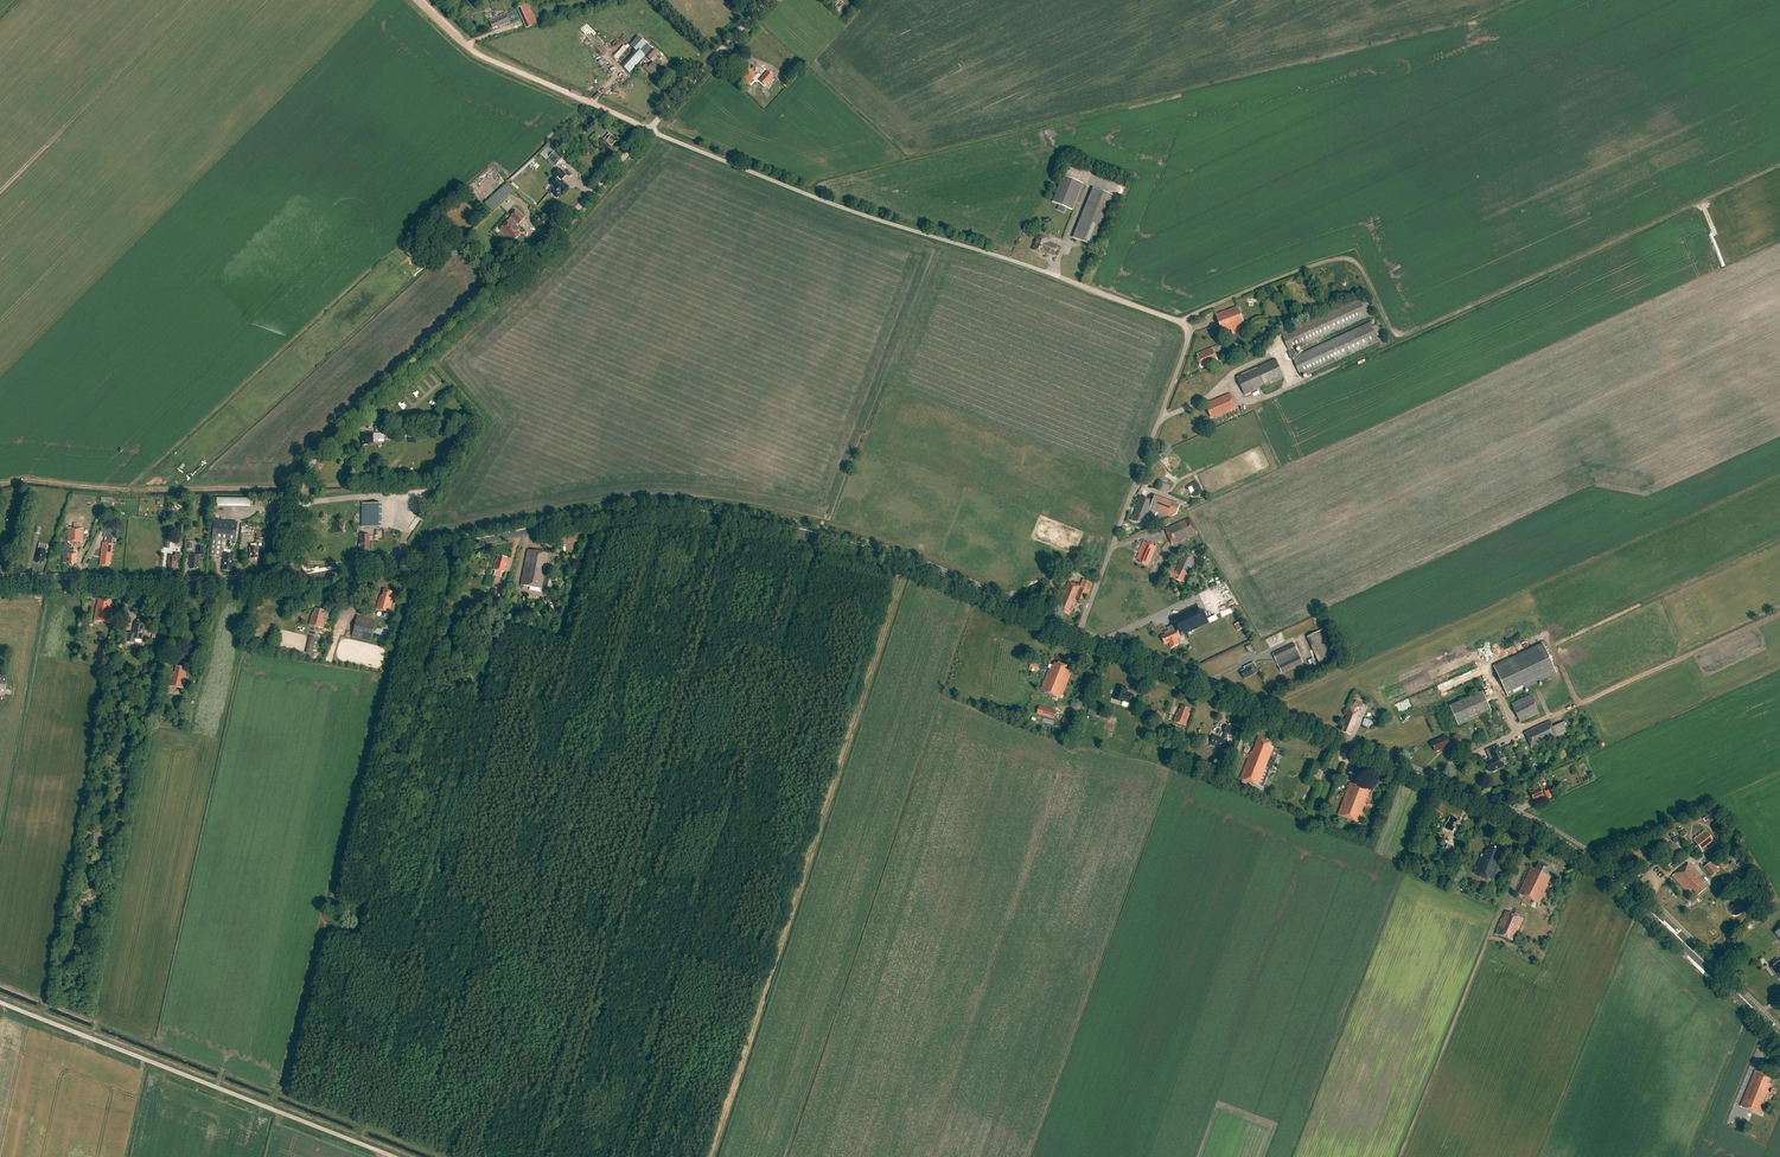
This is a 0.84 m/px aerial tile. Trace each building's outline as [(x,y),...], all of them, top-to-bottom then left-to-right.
[(517,9),(526,29),(533,26),(534,27),(538,25),(528,4),(517,9)] [(465,23),(474,17),(469,11),(461,17),(465,23)] [(505,14),(489,21),(493,28),(498,26),(499,27),(509,22),(505,14)] [(638,36),(629,45),(639,53),(647,44),(638,36)] [(624,45),(614,56),(618,60),(628,48),(624,45)] [(652,48),(645,55),(650,60),(657,53),(652,48)] [(641,61),(636,57),(630,64),(635,68),(641,61)] [(664,72),(653,63),(649,67),(646,64),(643,67),(657,80),(664,72)] [(746,66),(739,73),(749,82),(756,75),(746,66)] [(767,71),(759,80),(766,86),(774,77),(767,71)] [(600,137),(596,133),(591,138),(595,142),(600,137)] [(606,142),(611,147),(617,140),(612,136),(609,133),(603,139),(606,142)] [(548,159),(556,166),(562,159),(554,151),(548,159)] [(554,188),(550,192),(551,193),(551,194),(552,195),(554,195),(556,198),(557,197),(561,194),(562,195),(569,187),(561,180),(566,175),(559,169),(553,176),(557,179),(551,185),(554,188)] [(1083,184),(1063,177),(1053,202),(1073,210),(1083,184)] [(507,183),(485,203),(492,211),(514,191),(507,183)] [(1093,188),(1073,238),(1095,247),(1115,197),(1093,188)] [(519,224),(524,218),(516,211),(511,217),(512,218),(500,230),(508,237),(508,236),(514,241),(519,235),(518,235),(517,232),(519,230),(515,226),(518,223),(519,224)] [(1048,243),(1049,241),(1039,236),(1033,250),(1043,254),(1045,251),(1055,255),(1058,247),(1048,243)] [(1360,298),(1281,334),(1301,377),(1379,341),(1371,323),(1296,357),(1293,350),(1368,316),(1360,298)] [(1247,329),(1238,306),(1216,315),(1222,333),(1231,329),(1233,334),(1247,329)] [(1199,358),(1197,359),(1201,369),(1218,362),(1213,348),(1197,354),(1199,358)] [(1276,359),(1236,377),(1244,395),(1284,378),(1276,359)] [(1230,394),(1206,404),(1211,418),(1216,416),(1216,417),(1236,409),(1230,394)] [(373,433),(369,433),(369,434),(362,434),(362,442),(363,442),(363,445),(369,445),(369,443),(373,443),(373,442),(378,442),(378,434),(373,434),(373,433)] [(1170,491),(1172,485),(1161,482),(1159,487),(1170,491)] [(1201,490),(1199,484),(1192,486),(1195,492),(1201,490)] [(1133,516),(1131,520),(1144,525),(1150,510),(1171,518),(1177,514),(1180,507),(1154,497),(1153,501),(1140,496),(1135,509),(1136,509),(1134,516),(1133,516)] [(217,498),(217,507),(250,507),(250,499),(217,498)] [(362,502),(362,527),(379,527),(379,503),(362,502)] [(402,530),(404,521),(389,517),(387,526),(402,530)] [(1172,546),(1197,534),(1190,518),(1165,529),(1172,546)] [(214,521),(212,538),(210,556),(220,557),(221,545),(222,545),(223,539),(236,540),(238,523),(214,521)] [(69,528),(68,542),(83,543),(84,529),(69,528)] [(360,548),(360,553),(369,553),(370,535),(361,535),(360,543),(359,544),(359,547),(360,548)] [(9,541),(3,540),(1,548),(8,549),(9,541)] [(1137,560),(1141,561),(1140,563),(1147,566),(1150,561),(1154,553),(1158,555),(1160,549),(1144,542),(1139,552),(1140,553),(1137,560)] [(37,561),(37,563),(42,564),(42,562),(44,562),(48,545),(40,543),(35,560),(37,561)] [(106,543),(103,543),(100,565),(109,566),(110,560),(111,560),(113,544),(112,544),(106,543)] [(70,549),(70,545),(64,544),(63,554),(67,554),(67,563),(69,563),(69,565),(74,565),(74,563),(77,563),(77,554),(75,554),(75,553),(74,553),(74,550),(70,549)] [(256,544),(251,544),(251,548),(250,548),(251,559),(259,558),(258,548),(256,548),(256,544)] [(200,568),(201,555),(204,556),(205,548),(197,547),(197,552),(198,552),(197,555),(190,554),(189,567),(192,567),(191,569),(197,570),(197,568),(200,568)] [(528,550),(521,585),(542,589),(547,590),(549,578),(544,577),(549,554),(528,550)] [(168,568),(170,568),(170,570),(175,571),(175,569),(177,569),(178,559),(182,559),(182,553),(175,552),(175,556),(169,556),(169,561),(168,562),(168,564),(168,568)] [(225,554),(223,570),(232,571),(234,555),(225,554)] [(1170,569),(1168,575),(1184,583),(1195,560),(1183,554),(1175,572),(1170,569)] [(507,558),(498,556),(497,561),(496,560),(494,570),(495,570),(494,576),(501,578),(502,572),(504,573),(506,565),(505,564),(507,558)] [(1091,562),(1082,559),(1079,565),(1089,569),(1091,562)] [(1062,603),(1059,610),(1069,615),(1071,611),(1072,612),(1077,600),(1084,604),(1093,583),(1083,579),(1080,586),(1068,581),(1059,603),(1062,603)] [(492,587),(490,596),(496,597),(499,589),(492,587)] [(391,594),(392,592),(384,590),(382,596),(380,595),(379,601),(378,601),(376,609),(389,613),(394,595),(391,594)] [(97,606),(94,620),(109,622),(112,607),(110,607),(111,601),(108,600),(98,599),(97,606)] [(1180,636),(1209,623),(1203,610),(1201,611),(1198,605),(1170,618),(1173,624),(1171,625),(1174,631),(1162,637),(1165,644),(1169,642),(1171,648),(1179,644),(1176,638),(1180,636)] [(534,610),(522,606),(519,615),(532,618),(534,610)] [(312,616),(309,625),(323,628),(324,621),(323,618),(323,617),(328,618),(329,612),(315,608),(314,613),(313,613),(312,616)] [(376,621),(357,616),(352,637),(370,642),(376,621)] [(1236,625),(1240,631),(1246,628),(1242,621),(1236,625)] [(129,633),(127,642),(135,643),(135,639),(142,640),(144,625),(135,623),(134,634),(129,633)] [(1322,630),(1307,637),(1319,663),(1334,656),(1322,630)] [(312,655),(316,638),(310,637),(306,653),(312,655)] [(1294,643),(1273,654),(1282,673),(1304,663),(1294,643)] [(108,658),(110,646),(101,644),(99,656),(108,658)] [(1525,688),(1556,673),(1543,644),(1494,667),(1508,697),(1525,689),(1525,688)] [(145,663),(143,673),(151,674),(151,672),(152,672),(153,665),(152,665),(153,664),(145,663)] [(1067,667),(1067,666),(1059,663),(1058,664),(1055,663),(1054,666),(1052,665),(1050,670),(1049,669),(1041,691),(1061,699),(1073,670),(1067,667)] [(1241,672),(1244,679),(1254,674),(1258,672),(1254,663),(1245,667),(1246,669),(1241,672)] [(172,676),(170,686),(183,689),(187,671),(184,670),(185,668),(176,666),(175,673),(173,673),(173,676),(172,676)] [(1126,693),(1127,689),(1119,686),(1117,691),(1116,691),(1113,699),(1123,702),(1123,701),(1130,704),(1133,695),(1126,693)] [(1482,691),(1449,706),(1458,726),(1491,711),(1482,691)] [(1513,705),(1521,722),(1540,713),(1532,695),(1513,705)] [(1354,705),(1360,708),(1363,699),(1357,697),(1354,705)] [(1059,719),(1062,713),(1047,706),(1044,712),(1059,719)] [(1177,714),(1174,722),(1185,726),(1190,714),(1188,714),(1190,709),(1182,706),(1180,711),(1179,710),(1178,714),(1177,714)] [(1096,709),(1093,720),(1099,722),(1102,711),(1096,709)] [(1343,727),(1341,731),(1351,735),(1352,730),(1353,731),(1359,714),(1350,710),(1343,727)] [(1165,714),(1157,711),(1155,718),(1163,721),(1165,714)] [(166,713),(158,712),(157,719),(165,720),(166,713)] [(1532,749),(1567,733),(1563,723),(1553,727),(1550,721),(1524,732),(1532,749)] [(1225,733),(1222,738),(1226,740),(1228,734),(1234,736),(1236,729),(1227,725),(1224,733),(1225,733)] [(1218,745),(1221,738),(1213,735),(1211,742),(1218,745)] [(1446,736),(1431,743),(1435,752),(1451,745),(1450,745),(1453,743),(1455,747),(1461,744),(1457,735),(1448,739),(1446,736)] [(1273,747),(1269,746),(1270,742),(1259,738),(1253,753),(1251,752),(1240,778),(1263,787),(1270,769),(1272,770),(1279,750),(1273,747)] [(1486,762),(1491,772),(1492,771),(1494,771),(1496,770),(1496,769),(1503,766),(1500,757),(1502,756),(1498,746),(1489,750),(1493,758),(1492,760),(1486,762)] [(1323,770),(1315,766),(1312,774),(1320,777),(1323,770)] [(1350,783),(1338,815),(1359,823),(1369,798),(1367,798),(1370,790),(1350,783)] [(1534,791),(1530,793),(1534,800),(1544,796),(1538,783),(1532,786),(1534,791)] [(1550,788),(1544,791),(1548,799),(1554,797),(1552,794),(1550,788)] [(1702,816),(1704,821),(1706,820),(1706,821),(1710,819),(1709,818),(1711,817),(1709,813),(1707,814),(1706,813),(1703,815),(1702,816)] [(1446,823),(1444,828),(1452,832),(1457,819),(1450,816),(1447,824),(1446,823)] [(1715,828),(1718,832),(1719,831),(1720,832),(1723,829),(1724,828),(1721,824),(1719,825),(1719,824),(1716,826),(1716,827),(1715,828)] [(1705,830),(1693,839),(1703,852),(1715,842),(1705,830)] [(1454,847),(1448,844),(1445,850),(1444,854),(1448,856),(1450,852),(1452,853),(1454,847)] [(1498,855),(1501,848),(1491,844),(1488,851),(1486,850),(1484,855),(1483,854),(1482,857),(1481,857),(1475,872),(1493,880),(1502,857),(1498,855)] [(1742,862),(1739,865),(1735,861),(1732,865),(1742,875),(1749,868),(1742,862)] [(1551,877),(1547,875),(1551,868),(1539,862),(1535,869),(1531,867),(1518,894),(1539,904),(1548,885),(1547,885),(1551,877)] [(1704,867),(1711,877),(1717,872),(1710,862),(1704,867)] [(1689,863),(1672,876),(1687,893),(1692,889),(1698,896),(1707,888),(1703,883),(1705,882),(1689,863)] [(1456,880),(1464,882),(1467,873),(1459,870),(1456,880)] [(1723,878),(1722,882),(1728,885),(1726,888),(1729,889),(1732,883),(1723,878)] [(1505,911),(1495,933),(1514,941),(1526,914),(1516,909),(1514,915),(1505,911)] [(1771,968),(1774,971),(1775,973),(1779,979),(1779,961),(1774,966),(1771,968)] [(1769,1084),(1771,1077),(1755,1071),(1740,1106),(1762,1115),(1764,1110),(1762,1109),(1769,1092),(1767,1091),(1770,1085),(1769,1084)]
